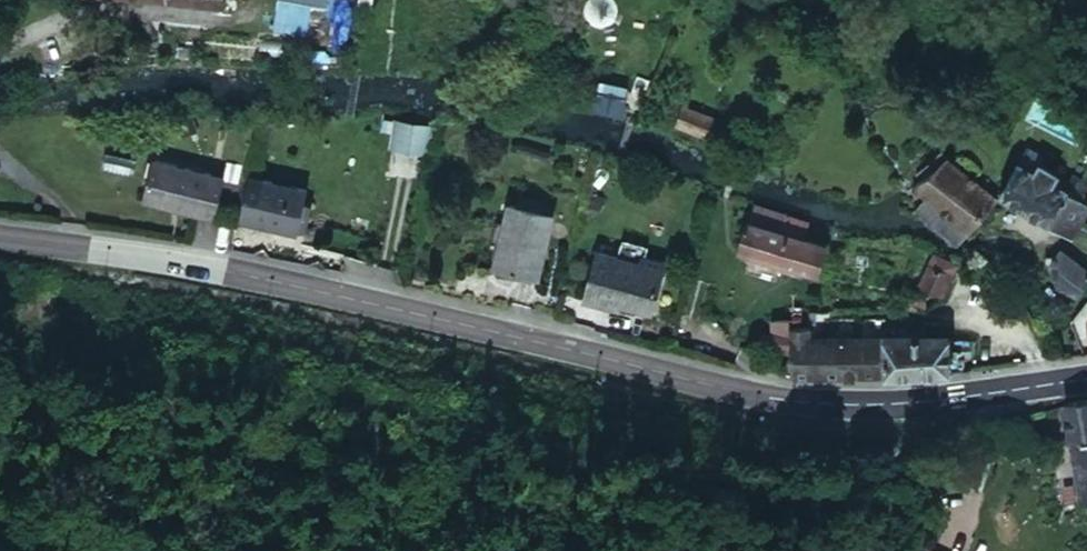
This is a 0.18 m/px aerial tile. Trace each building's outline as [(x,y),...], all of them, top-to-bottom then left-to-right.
[(212,8),(213,0),(127,0),(212,8)] [(295,0),(276,0),(275,19),(316,23),(318,3),(295,0)] [(1034,100),(1026,122),(1075,140),(1083,118),(1034,100)] [(712,124),(676,111),(669,131),(705,144),(712,124)] [(421,160),(427,133),(390,124),(384,152),(421,160)] [(989,203),(927,154),(919,163),(914,170),(909,176),(903,183),(901,187),(963,235),(989,203)] [(210,176),(140,160),(130,203),(200,219),(210,176)] [(1078,199),(1081,185),(1063,174),(1057,186),(1045,179),(1051,171),(1033,161),(1027,171),(1015,163),(994,195),(1063,236),(1084,201),(1078,199)] [(294,194),(237,181),(227,228),(284,240),(294,194)] [(752,203),(748,213),(822,239),(826,228),(752,203)] [(542,219),(495,208),(483,274),(527,284),(542,219)] [(741,224),(731,255),(809,283),(819,251),(741,224)] [(1056,245),(1043,263),(1058,287),(1072,298),(1086,278),(1086,274),(1056,245)] [(943,261),(922,250),(902,282),(925,291),(943,261)] [(653,273),(590,256),(577,308),(594,312),(595,305),(643,317),(653,273)] [(805,332),(784,333),(786,379),(884,377),(882,344),(805,346),(805,332)] [(943,342),(882,344),(884,377),(921,376),(944,374),(943,342)] [(1059,407),(1064,441),(1086,437),(1086,402),(1068,404),(1059,407)] [(1075,507),(1086,505),(1086,437),(1064,441),(1075,507)]
